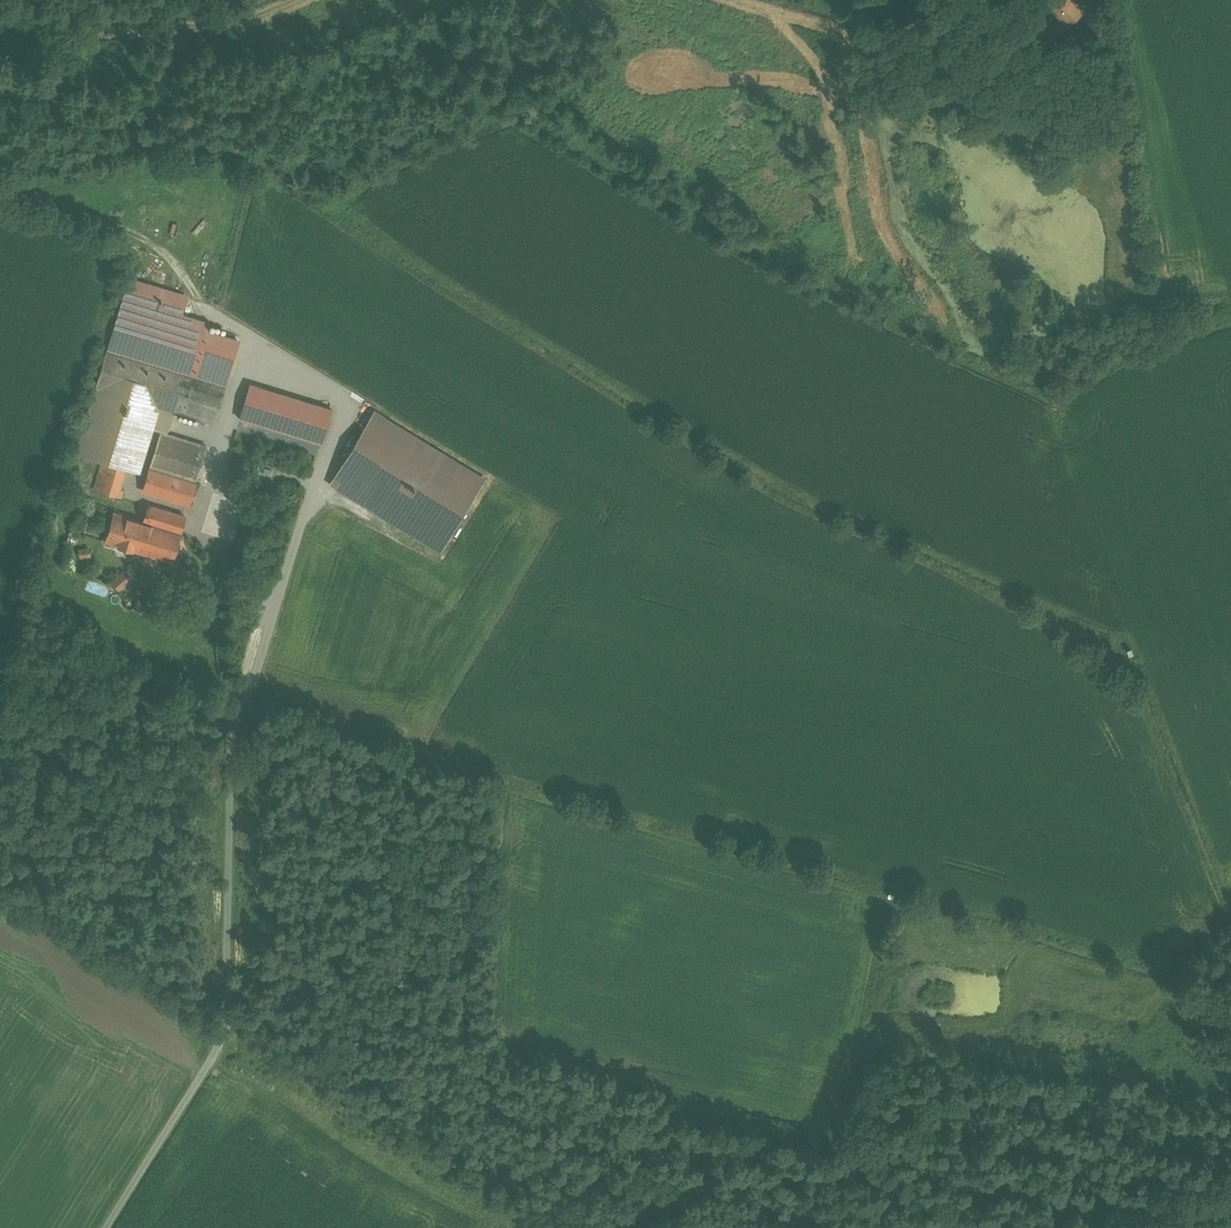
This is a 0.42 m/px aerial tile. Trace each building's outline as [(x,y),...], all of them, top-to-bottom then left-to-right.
[(211,229),(206,245),(211,247),(216,230),(211,229)] [(130,280),(77,453),(103,461),(125,468),(139,472),(159,406),(214,423),(239,342),(194,328),(196,319),(181,315),(186,297),(130,280)] [(332,409),(251,384),(240,419),(321,444),(332,409)] [(485,480),(374,412),(331,483),(442,551),(485,480)] [(207,446),(161,432),(150,469),(196,483),(207,446)] [(125,468),(103,461),(94,488),(116,495),(118,490),(125,468)] [(196,483),(150,469),(143,491),(189,505),(196,483)] [(185,516),(149,505),(144,521),(180,533),(185,516)] [(144,521),(115,513),(106,541),(172,562),(180,533),(144,521)] [(124,572),(113,582),(119,589),(130,580),(124,572)] [(89,582),(86,590),(105,596),(108,588),(89,582)]
